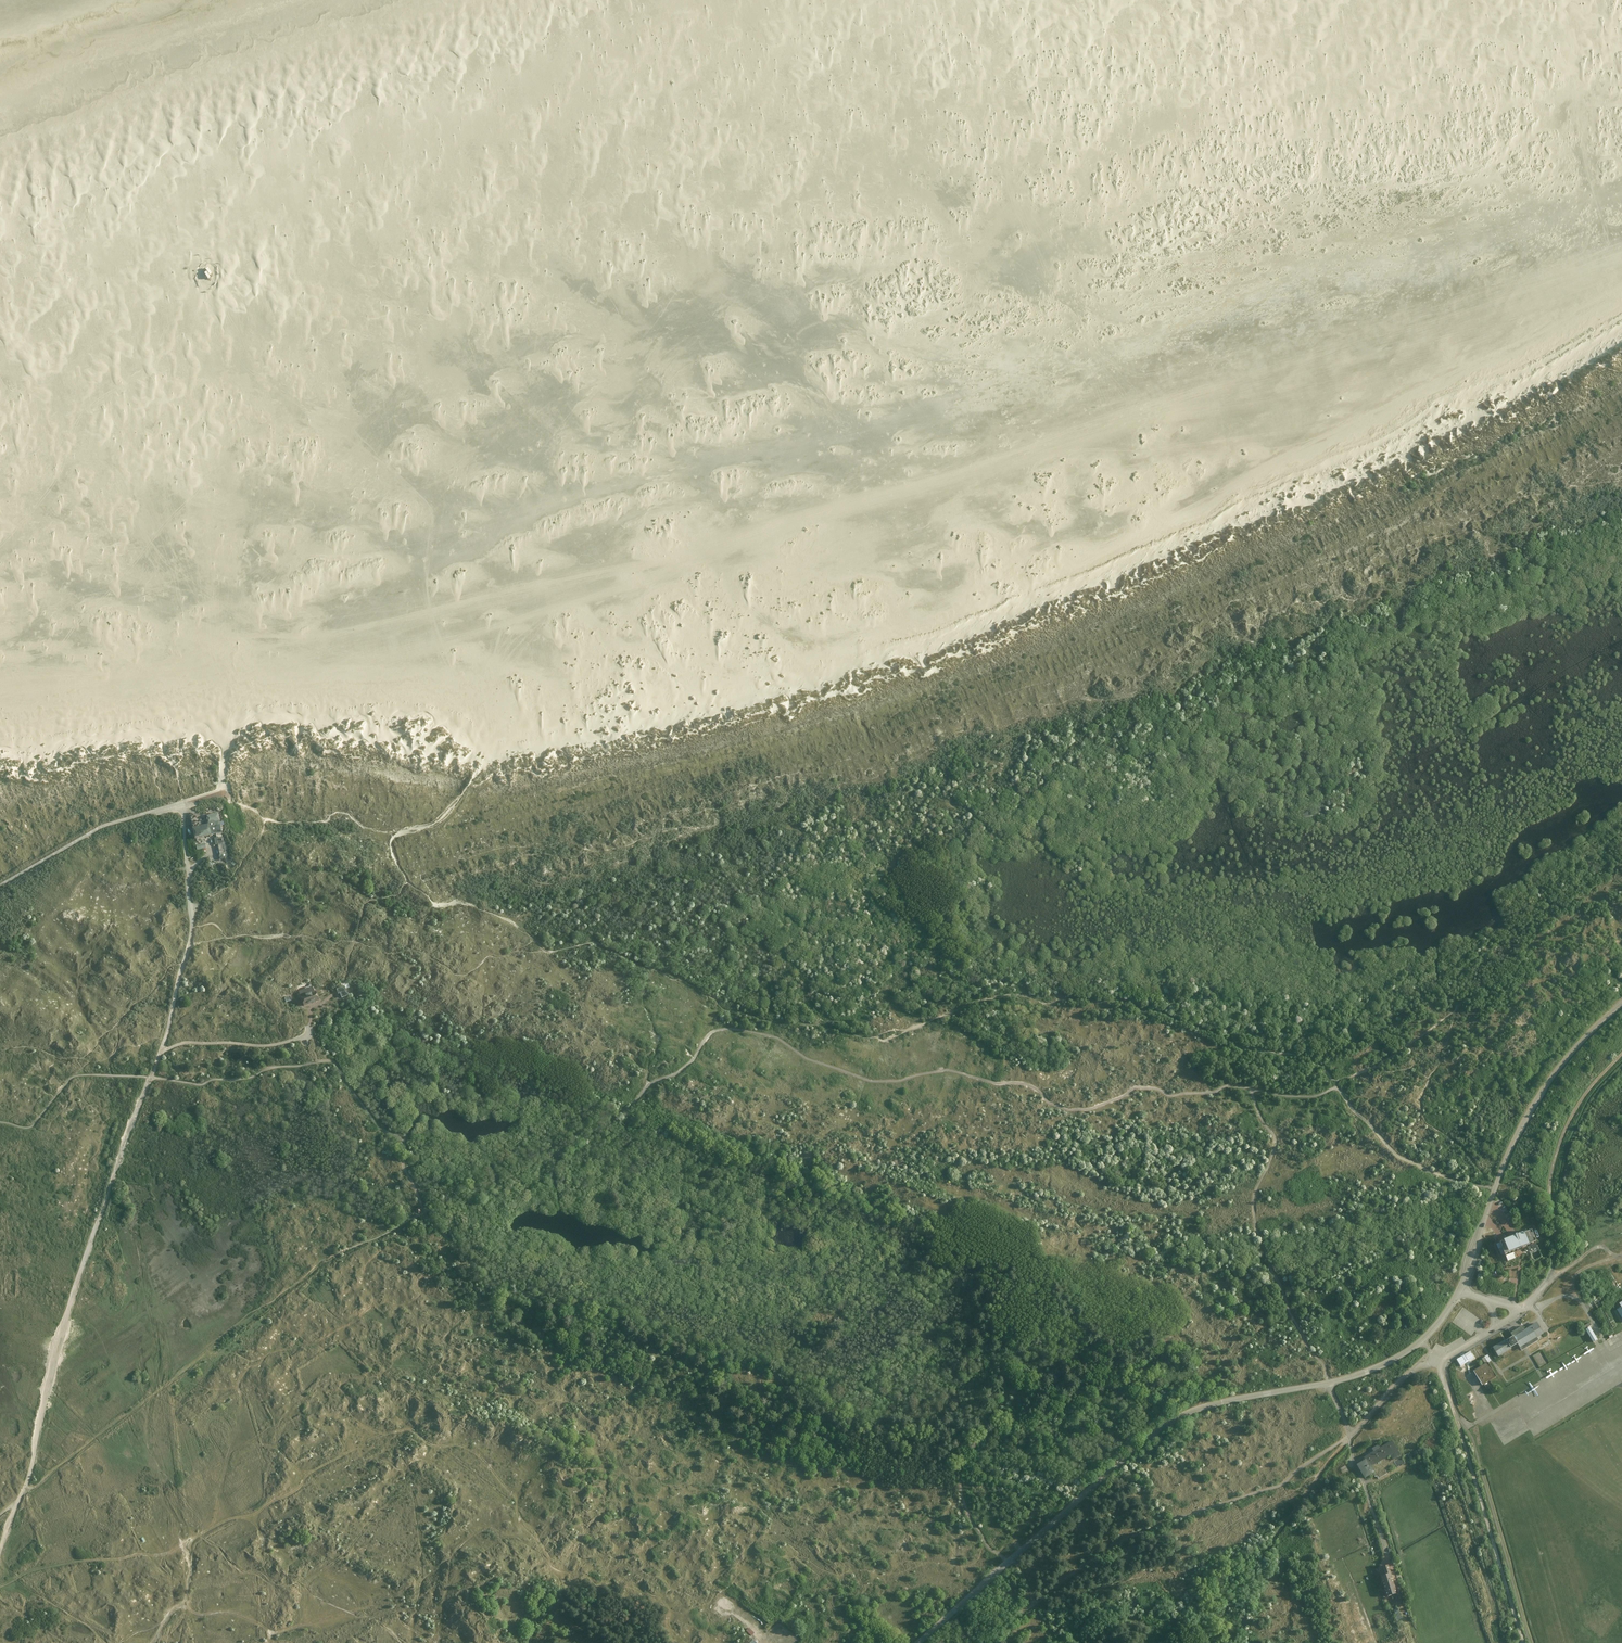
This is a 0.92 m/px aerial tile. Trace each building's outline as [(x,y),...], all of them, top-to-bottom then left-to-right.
[(1529,1228),(1499,1239),(1505,1254),(1535,1242),(1529,1228)] [(1541,1253),(1538,1248),(1541,1247),(1538,1243),(1530,1248),(1536,1257),(1541,1253)] [(1522,1349),(1525,1347),(1539,1339),(1538,1336),(1543,1332),(1537,1321),(1524,1328),(1522,1325),(1514,1330),(1512,1331),(1513,1334),(1493,1346),(1498,1355),(1511,1347),(1510,1346),(1518,1342),(1522,1349)] [(1599,1338),(1591,1326),(1586,1329),(1594,1341),(1599,1338)] [(1488,1362),(1473,1370),(1481,1385),(1496,1376),(1488,1362)] [(1399,1449),(1394,1439),(1363,1456),(1364,1458),(1356,1463),(1364,1477),(1374,1472),(1371,1466),(1392,1454),(1398,1465),(1405,1461),(1398,1449),(1399,1449)] [(1424,1445),(1407,1455),(1411,1461),(1428,1450),(1424,1445)] [(1397,1592),(1388,1564),(1382,1565),(1385,1574),(1380,1576),(1386,1596),(1397,1592)] [(1399,1614),(1396,1616),(1400,1621),(1405,1617),(1399,1608),(1395,1610),(1399,1614)] [(750,1627),(747,1630),(753,1636),(756,1633),(750,1627)]
